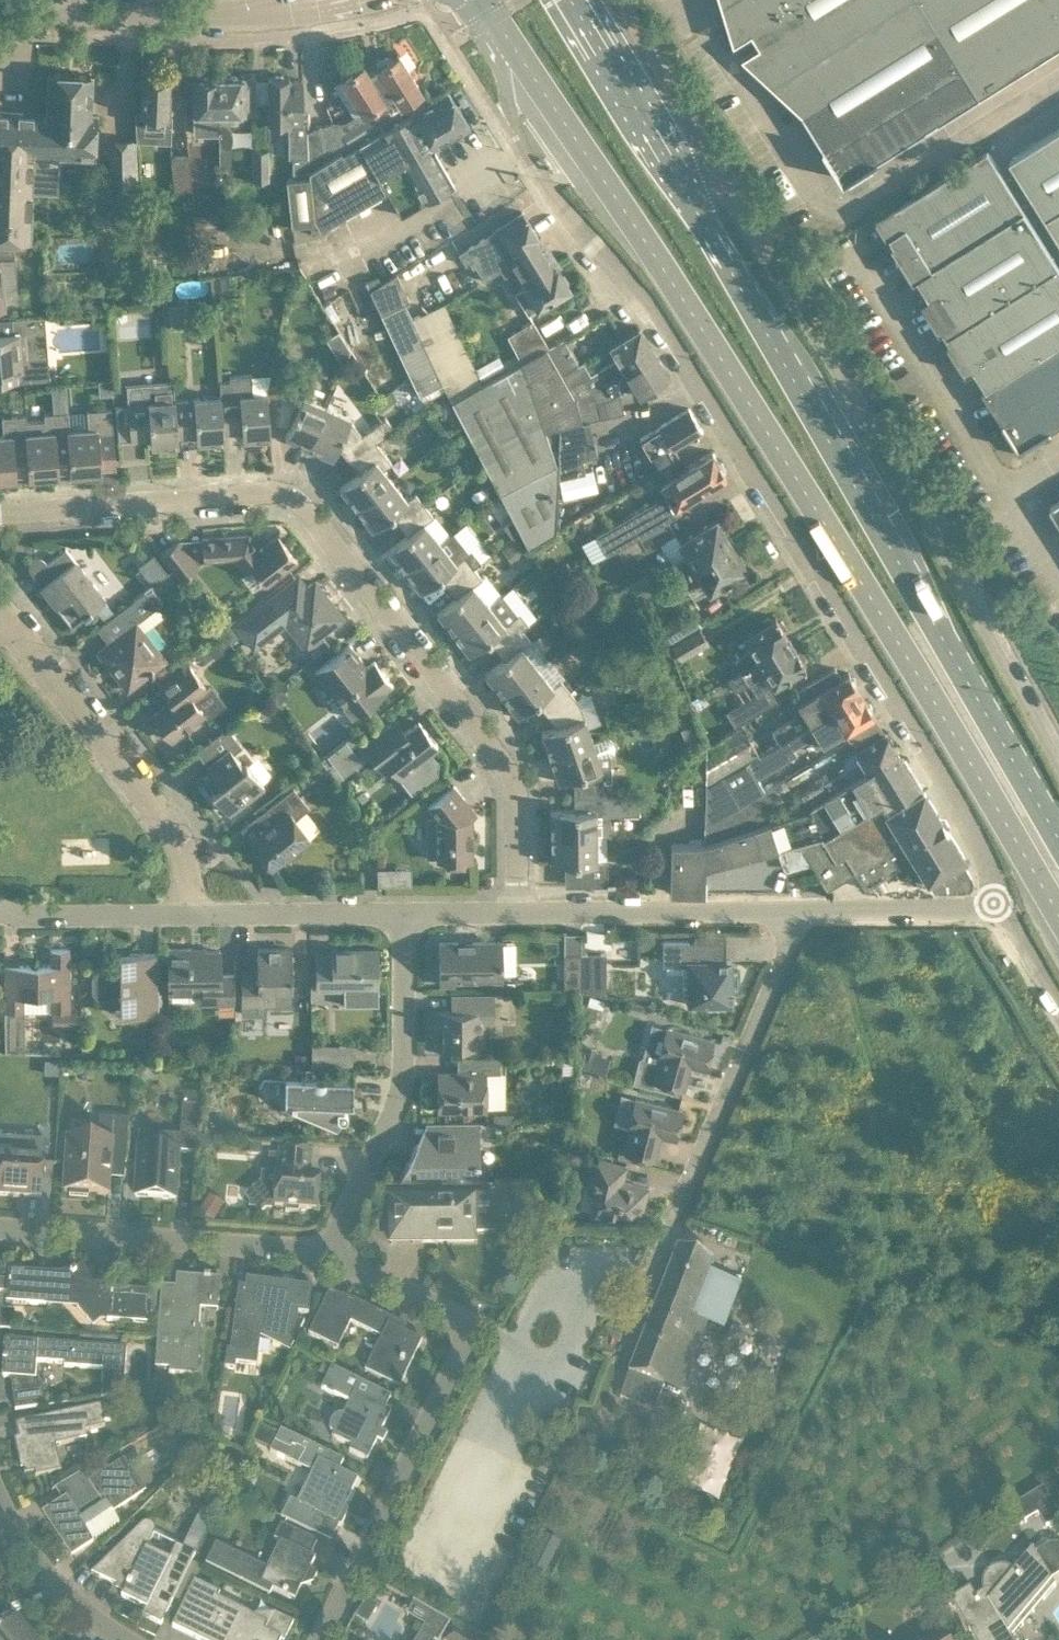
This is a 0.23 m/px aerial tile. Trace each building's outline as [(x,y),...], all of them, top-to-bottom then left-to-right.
[(754,29),(762,42),(744,53),(774,81),(804,109),(846,176),(1058,44),(1058,0),(724,0),(724,1),(736,40),(754,29)] [(336,122),(321,127),(325,159),(342,149),(343,151),(430,101),(399,50),(397,51),(399,53),(391,58),(388,55),(377,62),(379,66),(374,69),(383,84),(378,88),(385,98),(364,111),(363,111),(346,122),(336,122)] [(340,72),(364,111),(385,98),(378,88),(383,84),(374,69),(370,71),(364,63),(355,68),(351,66),(340,72)] [(33,155),(33,179),(57,180),(58,168),(50,167),(50,156),(96,158),(97,135),(98,113),(92,113),(94,74),(50,71),(49,111),(35,110),(33,155)] [(273,75),(269,75),(269,97),(269,122),(289,121),(289,156),(293,155),(293,176),(287,176),(290,222),(310,221),(315,220),(309,171),(309,169),(306,120),(304,120),(304,78),(291,78),(290,75),(285,75),(283,72),(276,72),(273,75)] [(199,77),(195,77),(195,99),(196,112),(196,133),(208,133),(211,133),(219,133),(219,132),(219,76),(208,76),(206,74),(201,74),(199,77)] [(230,76),(219,76),(219,132),(219,133),(220,133),(221,148),(231,148),(231,110),(256,110),(256,98),(255,76),(243,76),(238,76),(237,74),(232,74),(230,76)] [(143,110),(135,110),(137,139),(156,140),(172,141),(172,135),(173,114),(169,113),(171,77),(157,77),(156,75),(150,75),(148,76),(144,76),(143,98),(143,106),(143,110)] [(309,169),(315,220),(317,220),(322,227),(388,190),(402,213),(455,182),(435,146),(471,125),(449,90),(430,101),(343,151),(325,161),(325,159),(309,169)] [(30,240),(33,179),(33,155),(35,110),(0,109),(0,238),(30,240)] [(307,120),(306,120),(309,169),(325,159),(321,127),(307,132),(307,120)] [(1046,214),(1058,206),(1058,126),(1010,157),(1046,214)] [(253,147),(253,178),(270,178),(269,147),(253,147)] [(914,277),(918,275),(1026,207),(988,147),(876,217),(914,277)] [(232,161),(231,148),(221,148),(221,162),(232,161)] [(190,153),(172,155),(175,190),(192,188),(190,153)] [(107,195),(138,193),(137,158),(109,160),(109,165),(105,165),(107,195)] [(1058,234),(1058,206),(1046,214),(1058,234)] [(944,334),(1058,262),(1058,260),(1026,207),(918,275),(930,293),(922,298),(944,334)] [(501,268),(506,276),(550,249),(541,234),(539,235),(523,211),(459,251),(467,263),(473,259),(485,278),(501,268)] [(217,214),(195,216),(196,230),(218,228),(217,214)] [(315,220),(310,221),(312,234),(322,227),(317,220),(315,220)] [(5,307),(3,288),(13,287),(17,281),(16,256),(15,245),(0,246),(0,307),(5,307)] [(550,249),(506,276),(529,312),(540,304),(544,304),(548,301),(549,299),(570,285),(568,282),(568,279),(565,274),(562,273),(555,262),(557,260),(550,249)] [(986,384),(1058,338),(1058,262),(944,334),(967,371),(975,366),(986,384)] [(378,275),(366,280),(370,288),(410,376),(419,394),(443,383),(412,317),(404,302),(409,299),(396,272),(382,281),(378,275)] [(146,276),(131,277),(132,300),(148,299),(146,276)] [(227,276),(215,277),(216,292),(229,291),(227,276)] [(163,283),(148,284),(149,302),(164,300),(163,283)] [(444,301),(412,317),(443,383),(451,399),(452,399),(483,382),(444,301)] [(183,303),(169,304),(170,325),(184,323),(183,303)] [(45,314),(12,317),(13,331),(0,333),(0,381),(50,378),(48,352),(28,354),(27,332),(47,330),(45,314)] [(533,320),(508,334),(517,352),(522,361),(547,347),(548,346),(533,320)] [(577,363),(563,371),(561,372),(575,398),(605,381),(605,382),(613,377),(654,352),(639,326),(610,344),(618,356),(591,373),(583,360),(577,363)] [(548,346),(547,347),(561,372),(563,371),(577,363),(563,338),(549,346),(548,346)] [(986,384),(982,387),(1012,433),(1008,436),(1019,453),(1036,442),(1034,438),(1058,423),(1058,338),(986,384)] [(347,342),(335,350),(343,364),(345,363),(351,349),(347,342)] [(617,391),(613,377),(605,382),(605,381),(575,398),(561,372),(547,347),(522,361),(508,369),(483,382),(452,399),(514,516),(521,530),(529,546),(556,531),(557,475),(559,475),(559,454),(560,426),(589,419),(623,411),(617,391)] [(517,352),(503,360),(508,369),(522,361),(517,352)] [(617,391),(633,381),(641,394),(670,376),(660,360),(659,360),(654,352),(613,377),(617,391)] [(499,354),(476,367),(482,379),(506,366),(499,354)] [(231,381),(220,382),(221,395),(224,426),(243,424),(243,430),(244,438),(271,436),(270,426),(270,420),(267,391),(253,392),(252,373),(230,375),(231,381)] [(111,380),(98,381),(100,394),(112,393),(111,380)] [(152,381),(127,383),(129,403),(130,416),(131,433),(151,431),(151,437),(152,445),(179,443),(179,435),(178,429),(176,400),(175,398),(175,387),(153,389),(152,381)] [(269,385),(267,391),(270,420),(293,419),(290,424),(286,435),(310,445),(328,404),(304,394),(309,382),(303,383),(269,385)] [(195,398),(176,400),(178,429),(197,428),(197,433),(198,441),(225,439),(224,431),(224,426),(221,395),(194,397),(195,398)] [(347,447),(355,458),(377,441),(395,427),(386,416),(363,434),(350,418),(352,415),(328,404),(310,445),(334,456),(339,444),(347,447)] [(70,429),(69,429),(71,452),(70,452),(72,468),(72,472),(76,472),(76,476),(97,474),(97,470),(101,470),(101,466),(116,465),(115,449),(112,407),(87,409),(89,427),(70,429)] [(703,429),(689,407),(659,425),(658,423),(638,435),(658,469),(678,456),(673,448),(703,429)] [(27,420),(30,455),(29,455),(30,472),(30,475),(34,475),(34,479),(55,478),(54,473),(58,473),(58,469),(72,468),(70,452),(71,452),(69,429),(70,429),(69,410),(45,412),(45,419),(27,420)] [(0,434),(0,482),(12,481),(12,477),(16,476),(16,473),(30,472),(29,455),(30,455),(27,420),(27,414),(2,416),(4,434),(0,434)] [(560,426),(559,454),(559,475),(585,469),(581,455),(597,451),(589,419),(560,426)] [(341,486),(357,506),(392,479),(384,468),(392,461),(377,441),(355,458),(363,468),(341,486)] [(667,489),(580,542),(592,560),(614,547),(615,549),(668,519),(670,518),(682,511),(677,502),(717,478),(726,472),(725,469),(726,466),(723,461),(719,460),(712,449),(694,461),(683,468),(684,470),(670,478),(663,482),(667,489)] [(392,479),(357,506),(373,527),(392,513),(396,510),(404,520),(425,503),(416,492),(408,499),(392,479)] [(408,534),(389,548),(406,569),(441,541),(426,522),(434,515),(425,503),(404,520),(412,531),(408,534)] [(591,507),(581,513),(586,521),(596,515),(591,507)] [(426,522),(441,541),(452,533),(437,513),(434,515),(426,522)] [(514,516),(504,523),(513,535),(521,530),(514,516)] [(668,519),(615,549),(622,559),(643,546),(645,549),(657,543),(676,532),(670,523),(668,519)] [(673,561),(680,574),(731,542),(725,532),(726,529),(722,522),(718,521),(716,519),(681,540),(688,552),(673,561)] [(472,548),(481,560),(492,551),(468,520),(454,531),(469,550),(472,548)] [(441,541),(406,569),(422,589),(440,575),(444,572),(452,582),(474,566),(481,560),(472,548),(469,550),(454,531),(452,533),(441,541)] [(249,533),(202,536),(204,558),(204,559),(239,557),(248,569),(254,565),(266,581),(280,570),(298,556),(279,532),(268,541),(265,537),(257,543),(249,533)] [(515,536),(504,544),(506,547),(516,559),(527,551),(517,539),(515,536)] [(199,563),(179,537),(162,551),(182,577),(199,563)] [(731,542),(680,574),(688,586),(703,577),(710,589),(746,567),(745,564),(745,561),(741,554),(738,554),(731,542)] [(30,563),(29,563),(29,564),(30,565),(30,566),(30,567),(31,568),(31,569),(43,583),(41,584),(72,624),(95,606),(106,620),(115,612),(105,599),(106,598),(66,546),(48,561),(46,558),(45,558),(44,557),(44,556),(43,556),(42,555),(41,555),(40,555),(39,555),(38,555),(37,555),(36,555),(35,555),(34,556),(33,557),(32,557),(32,558),(31,558),(31,559),(30,560),(30,561),(30,562),(30,563)] [(456,596),(438,610),(454,631),(489,603),(474,584),(483,577),(474,566),(452,582),(460,593),(456,596)] [(555,567),(544,574),(551,587),(562,581),(555,567)] [(489,603),(502,593),(487,574),(483,577),(474,584),(489,603)] [(633,581),(627,585),(634,596),(640,593),(652,586),(645,574),(633,581)] [(296,577),(268,599),(236,623),(254,647),(289,620),(298,631),(297,635),(319,638),(320,634),(344,615),(316,579),(305,587),(296,577)] [(520,611),(529,622),(538,615),(514,584),(502,593),(517,613),(520,611)] [(640,593),(634,596),(641,608),(647,605),(650,603),(659,597),(652,586),(640,593)] [(627,588),(606,596),(610,608),(632,600),(627,588)] [(167,658),(145,630),(165,614),(146,589),(115,612),(106,620),(97,626),(109,641),(98,650),(128,688),(167,658)] [(489,603),(454,631),(470,652),(488,637),(493,634),(501,644),(529,622),(520,611),(517,613),(502,593),(489,603)] [(662,624),(670,639),(700,622),(691,607),(662,624)] [(735,658),(742,669),(791,639),(784,628),(786,624),(782,619),(779,619),(776,615),(772,618),(768,616),(763,619),(763,623),(744,635),(752,648),(735,658)] [(505,658),(487,672),(503,693),(538,665),(523,646),(531,639),(522,628),(529,622),(501,644),(509,655),(505,658)] [(673,644),(681,658),(709,640),(700,626),(673,644)] [(523,646),(538,665),(550,656),(535,636),(531,639),(523,646)] [(742,669),(729,677),(737,690),(751,681),(757,692),(738,703),(747,718),(779,700),(777,697),(770,686),(769,684),(773,681),(774,683),(793,672),(796,673),(802,670),(802,666),(806,664),(803,659),(805,656),(802,651),(798,651),(791,639),(742,669)] [(350,642),(333,656),(316,669),(352,717),(387,690),(386,689),(393,683),(375,659),(368,665),(350,642)] [(538,665),(553,685),(562,678),(565,675),(550,656),(538,665)] [(189,664),(179,672),(161,685),(172,698),(153,713),(157,718),(156,723),(163,732),(168,732),(172,737),(205,712),(194,699),(208,688),(189,664)] [(538,665),(503,693),(519,714),(537,699),(541,696),(549,707),(571,690),(562,678),(553,685),(538,665)] [(836,667),(792,694),(810,723),(862,691),(856,683),(857,680),(854,676),(851,675),(849,671),(843,675),(842,676),(836,667)] [(281,686),(273,692),(280,701),(288,695),(281,686)] [(557,725),(543,730),(551,755),(594,741),(587,723),(585,716),(583,716),(575,705),(580,701),(575,695),(571,690),(549,707),(563,724),(557,725)] [(592,691),(575,695),(580,701),(575,705),(583,716),(585,716),(587,723),(601,719),(592,691)] [(707,810),(706,824),(740,803),(765,789),(759,778),(798,754),(794,748),(810,738),(816,748),(845,731),(856,724),(874,712),(872,709),(873,706),(870,702),(868,701),(862,691),(810,723),(780,741),(761,752),(708,784),(707,810)] [(747,718),(738,703),(728,710),(737,725),(747,718)] [(689,709),(678,713),(682,725),(694,720),(689,709)] [(374,736),(364,744),(383,768),(391,762),(403,777),(412,789),(420,784),(437,770),(438,761),(430,751),(438,744),(419,720),(406,730),(397,718),(392,722),(374,736)] [(701,740),(694,720),(682,725),(690,745),(701,740)] [(214,736),(197,749),(214,771),(206,777),(214,787),(212,788),(229,811),(247,798),(265,784),(247,761),(244,763),(234,751),(243,744),(228,725),(214,736)] [(709,763),(708,784),(760,753),(743,725),(710,745),(709,763)] [(847,767),(801,793),(809,806),(811,806),(810,804),(814,803),(898,751),(893,743),(894,740),(891,735),(888,735),(886,731),(867,743),(856,749),(851,752),(848,754),(845,758),(845,763),(847,767)] [(353,735),(323,759),(327,764),(357,741),(353,735)] [(594,741),(551,755),(560,780),(575,775),(580,773),(580,795),(612,795),(612,754),(614,751),(615,745),(612,739),(608,736),(594,741)] [(776,818),(706,841),(705,865),(777,846),(836,830),(882,802),(888,812),(925,790),(904,756),(902,757),(898,751),(814,803),(810,804),(811,806),(809,806),(776,818)] [(437,816),(427,816),(427,856),(438,856),(438,859),(448,859),(448,861),(463,861),(463,858),(473,858),(473,816),(460,801),(465,797),(455,784),(429,804),(437,816)] [(706,824),(706,841),(776,818),(769,806),(782,799),(773,784),(765,789),(740,803),(706,824)] [(266,859),(273,866),(286,856),(290,856),(297,851),(298,847),(311,836),(296,817),(310,806),(294,786),(266,807),(275,818),(251,838),(257,846),(256,851),(262,858),(266,859)] [(942,818),(925,790),(888,812),(882,802),(836,830),(777,846),(785,867),(810,859),(828,888),(856,871),(942,818)] [(580,808),(552,808),(552,834),(597,834),(611,834),(611,819),(608,819),(608,815),(639,814),(639,794),(616,795),(612,795),(580,795),(580,808)] [(946,819),(942,818),(856,871),(866,887),(907,863),(919,884),(927,879),(934,890),(964,889),(969,888),(973,884),(973,879),(971,874),(962,859),(965,857),(949,829),(950,825),(946,819)] [(574,884),(608,884),(608,859),(597,859),(597,834),(552,834),(552,861),(574,860),(574,884)] [(705,865),(706,841),(671,842),(670,891),(705,892),(705,865)] [(376,843),(363,843),(363,857),(377,857),(376,843)] [(390,870),(378,870),(378,883),(392,883),(392,873),(390,870)] [(670,939),(664,939),(664,961),(664,964),(670,964),(689,963),(689,970),(683,970),(683,996),(689,996),(689,1003),(711,1003),(733,1003),(732,959),(727,959),(721,959),(721,952),(699,952),(699,939),(670,939)] [(499,960),(503,960),(503,940),(440,941),(440,983),(456,982),(456,976),(499,975),(499,960)] [(258,968),(242,969),(242,990),(242,1002),(242,1010),(242,1012),(265,1012),(265,1002),(276,1002),(293,1002),(293,985),(293,968),(293,946),(258,946),(258,968)] [(379,1003),(379,946),(332,946),(332,951),(316,952),(317,988),(345,987),(345,1003),(379,1003)] [(169,947),(169,969),(169,989),(204,989),(204,1001),(219,1001),(235,1001),(235,973),(221,973),(221,949),(192,949),(192,947),(169,947)] [(51,963),(5,964),(5,986),(6,1051),(25,1052),(25,1010),(51,1009),(71,1009),(71,970),(71,948),(51,948),(51,963)] [(565,988),(583,988),(582,951),(565,951),(565,988)] [(582,951),(583,988),(607,995),(607,951),(582,951)] [(104,963),(93,974),(93,991),(104,1002),(121,1002),(121,1013),(131,1013),(159,1013),(158,974),(158,952),(131,952),(120,952),(121,963),(104,963)] [(518,971),(518,981),(523,986),(531,986),(537,981),(537,971),(532,967),(523,967),(518,971)] [(438,1008),(438,1015),(442,1015),(442,1024),(444,1024),(444,1044),(466,1044),(484,1044),(484,1020),(495,1020),(495,993),(474,993),(452,993),(452,1008),(438,1008)] [(235,1012),(235,1001),(219,1001),(219,1012),(235,1012)] [(70,1026),(70,1010),(53,1010),(53,1026),(70,1026)] [(81,1010),(70,1010),(70,1026),(82,1026),(81,1010)] [(640,1056),(633,1082),(679,1095),(682,1085),(685,1086),(691,1063),(705,1067),(713,1037),(692,1032),(670,1026),(667,1025),(659,1054),(662,1055),(660,1062),(640,1056)] [(313,1061),(355,1063),(356,1045),(314,1043),(313,1061)] [(586,1050),(581,1067),(606,1074),(609,1063),(604,1062),(605,1059),(592,1056),(594,1050),(586,1047),(586,1050)] [(296,1052),(295,1063),(308,1063),(309,1052),(296,1052)] [(75,1054),(63,1054),(63,1066),(75,1066),(75,1054)] [(501,1054),(480,1054),(458,1055),(458,1071),(439,1071),(439,1108),(487,1108),(487,1071),(501,1071),(501,1054)] [(137,1062),(137,1067),(140,1071),(145,1072),(148,1068),(149,1063),(146,1059),(141,1059),(137,1062)] [(46,1060),(45,1072),(58,1072),(59,1060),(46,1060)] [(316,1077),(315,1078),(286,1077),(285,1098),(292,1099),(291,1106),(338,1130),(344,1118),(345,1117),(346,1116),(348,1115),(348,1114),(348,1113),(348,1112),(348,1111),(348,1110),(347,1109),(346,1108),(344,1107),(345,1101),(353,1101),(354,1080),(326,1078),(324,1077),(323,1077),(321,1076),(320,1076),(318,1077),(316,1077)] [(182,1105),(199,1107),(200,1093),(183,1092),(182,1105)] [(626,1150),(634,1152),(655,1157),(661,1133),(675,1137),(683,1107),(636,1096),(629,1126),(631,1126),(626,1150)] [(168,1135),(167,1150),(178,1151),(178,1153),(196,1154),(197,1142),(199,1107),(182,1105),(180,1136),(168,1135)] [(65,1170),(64,1191),(69,1192),(69,1196),(88,1198),(88,1193),(108,1195),(109,1179),(110,1157),(125,1158),(128,1120),(99,1118),(97,1140),(82,1139),(69,1138),(68,1138),(65,1170)] [(480,1120),(448,1121),(426,1121),(427,1123),(400,1176),(478,1175),(478,1159),(480,1159),(480,1120)] [(41,1199),(43,1177),(44,1157),(45,1142),(0,1139),(0,1196),(41,1199)] [(567,1147),(564,1160),(575,1162),(581,1158),(583,1151),(567,1147)] [(138,1148),(136,1175),(135,1196),(175,1199),(178,1151),(138,1148)] [(310,1153),(288,1152),(280,1151),(278,1174),(276,1174),(275,1189),(265,1188),(261,1183),(244,1198),(250,1204),(250,1209),(254,1209),(259,1214),(265,1209),(270,1209),(271,1204),(274,1204),(273,1207),(286,1208),(286,1212),(298,1213),(298,1209),(316,1210),(318,1177),(308,1177),(310,1153)] [(597,1213),(600,1213),(621,1219),(622,1215),(640,1219),(648,1186),(623,1180),(626,1164),(597,1157),(589,1189),(602,1192),(597,1213)] [(209,1197),(198,1215),(214,1224),(224,1206),(209,1197)] [(474,1197),(390,1198),(390,1238),(436,1238),(436,1242),(474,1242),(474,1231),(487,1231),(493,1225),(493,1197),(474,1197)] [(640,1344),(619,1396),(640,1404),(655,1410),(655,1409),(663,1388),(678,1394),(679,1394),(699,1344),(708,1321),(723,1327),(740,1284),(708,1272),(712,1261),(698,1255),(677,1247),(670,1265),(640,1344)] [(6,1293),(5,1303),(27,1304),(45,1306),(46,1297),(69,1298),(77,1308),(93,1327),(103,1318),(107,1318),(107,1321),(146,1324),(147,1313),(149,1291),(101,1288),(81,1265),(63,1281),(58,1280),(59,1274),(8,1270),(7,1280),(0,1280),(0,1293),(6,1293)] [(158,1315),(155,1369),(169,1370),(169,1375),(198,1377),(200,1344),(201,1328),(198,1328),(193,1328),(195,1304),(218,1306),(218,1301),(220,1279),(176,1276),(175,1288),(160,1287),(160,1296),(158,1315)] [(224,1368),(235,1370),(236,1364),(256,1367),(261,1329),(279,1332),(277,1345),(290,1352),(304,1322),(297,1321),(298,1313),(308,1315),(312,1287),(246,1278),(244,1287),(238,1286),(229,1350),(226,1350),(224,1368)] [(319,1311),(308,1334),(328,1344),(330,1340),(340,1344),(350,1323),(381,1338),(378,1344),(364,1372),(379,1379),(399,1389),(420,1344),(422,1341),(394,1328),(397,1322),(353,1300),(352,1301),(343,1297),(342,1298),(329,1291),(319,1311)] [(151,1296),(150,1314),(158,1315),(160,1296),(151,1296)] [(0,1320),(0,1330),(13,1331),(14,1313),(1,1312),(0,1320)] [(4,1344),(2,1378),(10,1378),(15,1379),(16,1388),(12,1389),(15,1411),(37,1408),(45,1407),(42,1385),(35,1385),(34,1380),(36,1363),(64,1364),(64,1368),(103,1370),(101,1399),(123,1396),(124,1372),(126,1349),(56,1344),(26,1342),(5,1340),(4,1344)] [(331,1435),(332,1437),(332,1438),(351,1448),(349,1452),(367,1461),(377,1441),(374,1440),(382,1425),(384,1426),(391,1412),(385,1409),(391,1397),(331,1368),(321,1389),(349,1403),(342,1417),(340,1416),(338,1416),(336,1417),(334,1418),(332,1419),(331,1420),(330,1422),(329,1423),(329,1425),(328,1427),(328,1429),(328,1430),(329,1432),(330,1433),(331,1435)] [(18,1439),(14,1440),(19,1463),(21,1462),(24,1475),(34,1474),(35,1478),(57,1473),(61,1472),(55,1446),(86,1440),(85,1432),(105,1428),(104,1423),(110,1422),(107,1408),(101,1410),(100,1406),(36,1420),(15,1424),(18,1439)] [(262,1428),(255,1442),(269,1449),(276,1435),(262,1428)] [(280,1519),(295,1526),(315,1536),(315,1535),(308,1531),(316,1515),(341,1527),(345,1518),(341,1516),(357,1481),(338,1472),(343,1462),(280,1431),(270,1453),(311,1474),(296,1504),(289,1501),(280,1519)] [(180,1442),(178,1450),(182,1456),(191,1458),(198,1453),(199,1445),(195,1439),(186,1438),(180,1442)] [(63,1503),(44,1514),(71,1556),(92,1543),(118,1526),(111,1516),(145,1494),(123,1461),(93,1480),(87,1470),(65,1483),(72,1494),(74,1497),(63,1503)] [(1029,1533),(1058,1520),(1058,1519),(1045,1488),(1015,1502),(1029,1533)] [(141,1525),(107,1558),(91,1574),(117,1586),(119,1581),(127,1585),(121,1597),(145,1608),(141,1616),(161,1625),(195,1555),(194,1554),(184,1549),(176,1545),(169,1559),(147,1549),(154,1535),(154,1533),(155,1532),(155,1531),(155,1530),(154,1528),(154,1527),(153,1526),(152,1526),(151,1525),(150,1524),(149,1523),(147,1523),(145,1523),(144,1523),(143,1524),(141,1525)] [(205,1565),(250,1586),(270,1596),(273,1590),(294,1601),(303,1583),(309,1585),(313,1584),(317,1576),(316,1572),(310,1569),(315,1559),(289,1546),(296,1533),(317,1543),(318,1542),(281,1525),(274,1540),(280,1543),(267,1569),(215,1544),(205,1565)] [(542,1537),(527,1566),(542,1574),(557,1545),(542,1537)] [(189,1539),(184,1549),(194,1554),(199,1544),(189,1539)] [(951,1600),(975,1639),(1014,1639),(1013,1637),(1023,1625),(1019,1622),(1040,1597),(1044,1600),(1056,1586),(1033,1549),(1015,1571),(1007,1567),(1002,1567),(995,1567),(989,1570),(986,1575),(983,1581),(983,1587),(984,1593),(976,1597),(971,1588),(951,1600)] [(172,1627),(198,1639),(281,1639),(283,1636),(286,1638),(293,1623),(273,1614),(265,1630),(247,1621),(250,1615),(217,1599),(219,1594),(194,1582),(182,1608),(172,1627)] [(17,1619),(7,1628),(0,1634),(0,1639),(34,1639),(17,1619)] [(452,1629),(446,1639),(472,1639),(452,1629)]
